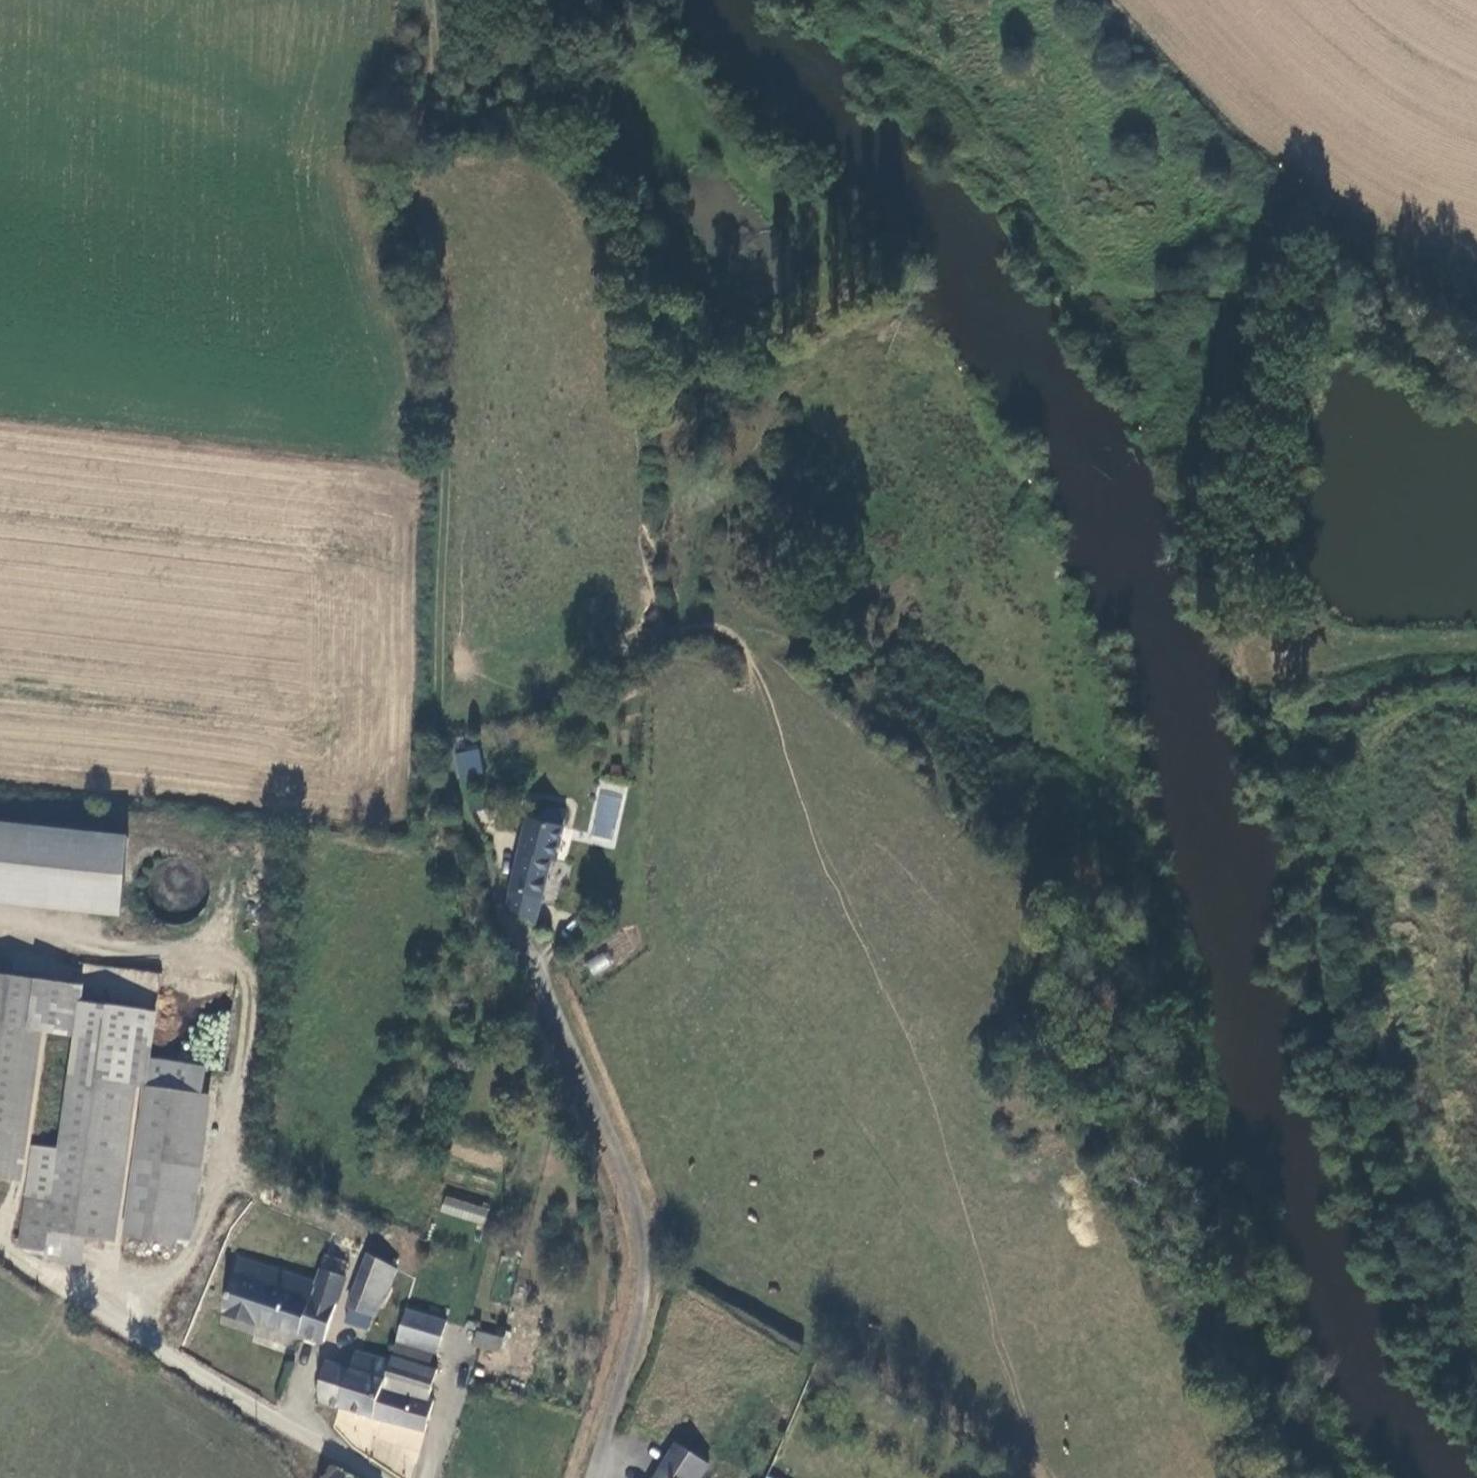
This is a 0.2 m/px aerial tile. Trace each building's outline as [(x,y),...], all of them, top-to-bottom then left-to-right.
[(453,753),(459,779),(483,774),(478,747),(453,753)] [(538,816),(521,904),(542,923),(554,926),(562,927),(570,885),(555,881),(559,858),(567,858),(575,820),(594,820),(594,804),(582,805),(552,799),(548,819),(538,816)] [(0,837),(0,892),(122,905),(127,851),(0,837)] [(590,974),(611,967),(607,953),(586,959),(590,974)] [(63,1193),(59,1226),(95,1231),(114,1232),(131,1075),(154,1078),(208,1085),(211,1058),(157,1052),(163,1005),(85,996),(87,981),(0,971),(0,1020),(36,1025),(81,1031),(76,1069),(63,1193)] [(36,1025),(0,1020),(0,1173),(18,1175),(36,1025)] [(208,1085),(154,1078),(137,1227),(190,1234),(208,1085)] [(55,1256),(59,1226),(63,1193),(65,1168),(54,1167),(42,1180),(41,1191),(34,1190),(29,1237),(55,1256)] [(484,1223),(488,1206),(444,1196),(440,1213),(484,1223)] [(92,1260),(95,1231),(59,1226),(55,1256),(92,1260)] [(384,1312),(410,1265),(382,1249),(363,1301),(384,1312)] [(228,1304),(331,1335),(343,1298),(350,1274),(324,1266),(320,1278),(278,1265),(278,1266),(243,1256),(228,1304)] [(460,1328),(418,1310),(408,1340),(448,1357),(460,1328)] [(499,1350),(501,1335),(474,1333),(472,1348),(499,1350)] [(403,1356),(402,1360),(366,1349),(360,1368),(349,1403),(418,1429),(430,1434),(441,1405),(436,1403),(447,1376),(403,1356)] [(322,1393),(349,1403),(360,1368),(334,1359),(322,1393)] [(714,1454),(681,1437),(666,1464),(665,1463),(657,1477),(702,1477),(714,1454)] [(327,1477),(358,1477),(337,1463),(327,1477)] [(777,1469),(775,1477),(795,1477),(777,1469)]
